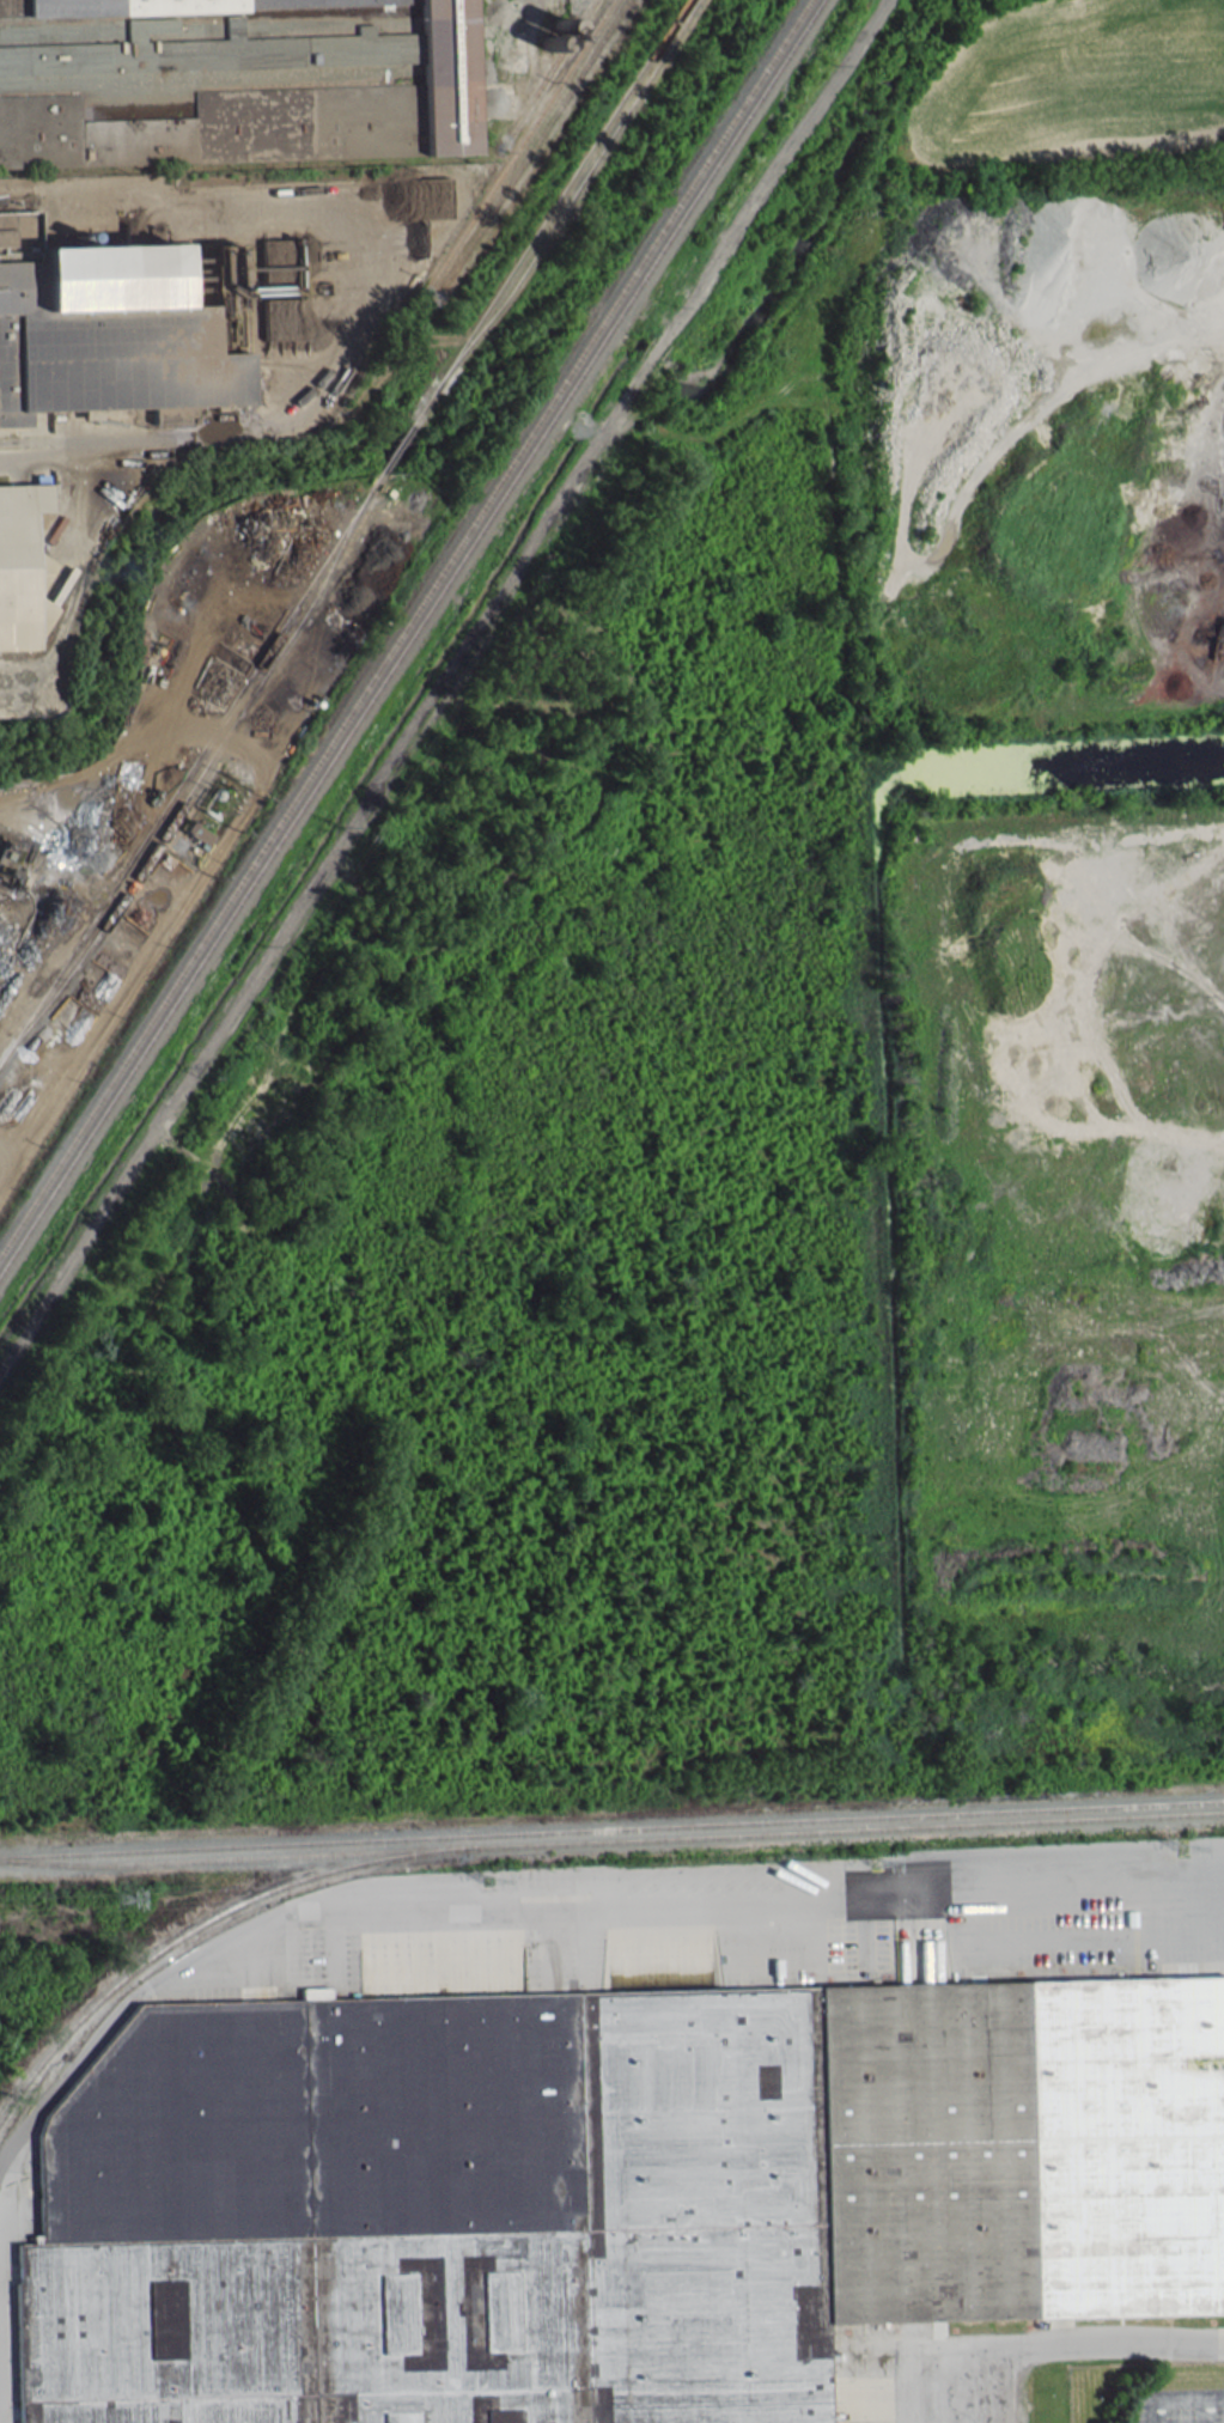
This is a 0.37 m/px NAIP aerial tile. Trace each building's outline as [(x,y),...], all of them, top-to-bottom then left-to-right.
[(470,151),(465,0),(0,0),(0,168),(470,151)] [(36,649),(36,639),(55,607),(38,597),(54,570),(53,561),(34,550),(32,511),(48,510),(48,483),(0,485),(0,649),(36,649)] [(827,2375),(824,2322),(1223,2312),(1223,1976),(134,2003),(43,2112),(36,2137),(39,2242),(17,2244),(18,2399),(31,2399),(32,2422),(828,2422),(827,2375)]
